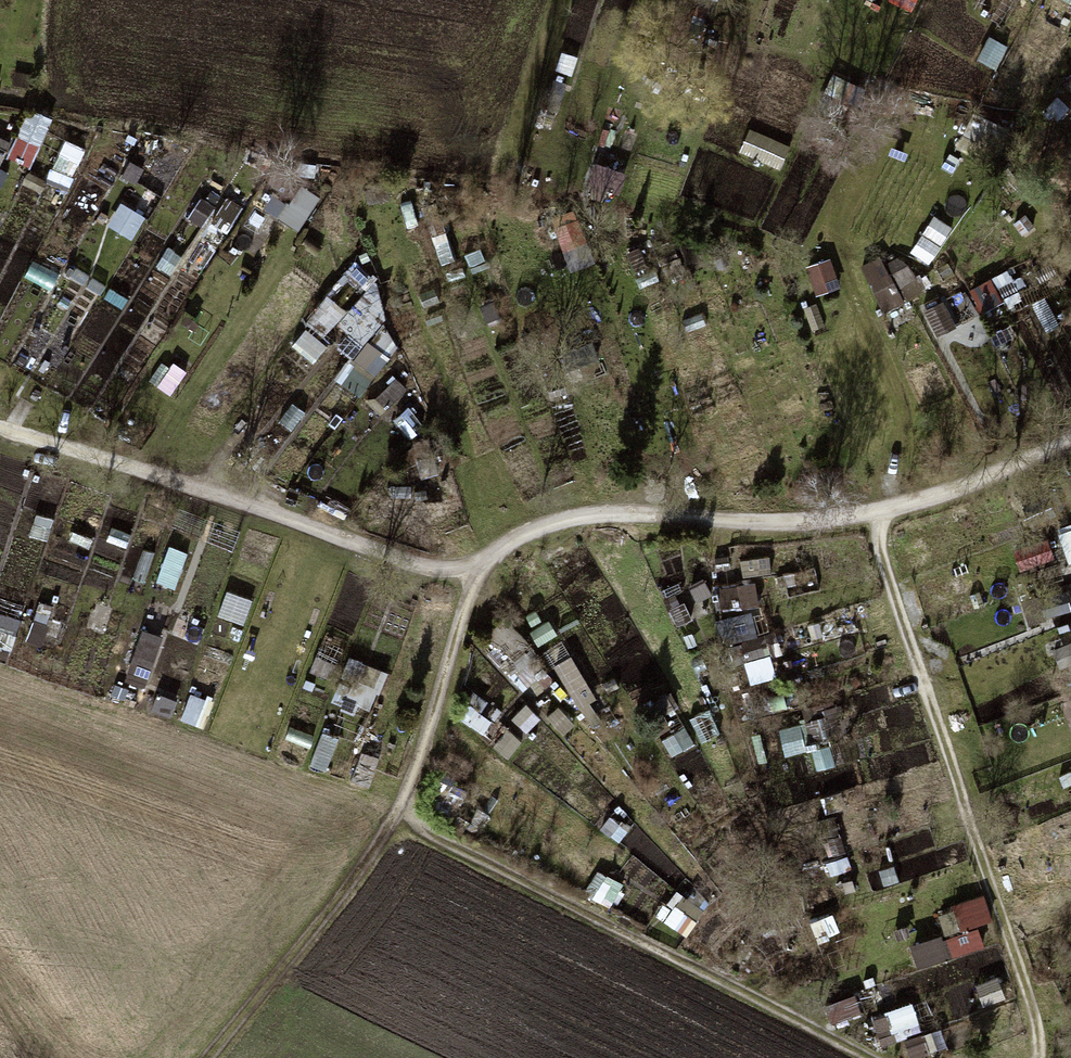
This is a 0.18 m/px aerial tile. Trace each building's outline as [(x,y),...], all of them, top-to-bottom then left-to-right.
[(989,37),(980,59),(997,66),(1006,44),(989,37)] [(13,158),(38,165),(51,115),(27,109),(13,158)] [(750,127),(740,151),(783,168),(792,143),(750,127)] [(77,193),(77,141),(53,140),(53,193),(77,193)] [(273,216),(304,229),(320,193),(289,179),(273,216)] [(212,188),(194,216),(226,236),(243,207),(212,188)] [(903,250),(864,270),(886,312),(925,292),(903,250)] [(807,266),(818,294),(842,285),(832,258),(807,266)] [(983,309),(1024,289),(1013,267),(972,288),(983,309)] [(362,397),(403,342),(380,325),(396,304),(365,281),(336,319),(353,332),(341,348),(352,356),(336,378),(362,397)] [(934,333),(956,326),(948,301),(925,308),(934,333)] [(180,588),(188,550),(168,545),(159,583),(180,588)] [(721,610),(761,607),(759,582),(719,585),(721,610)] [(245,624),(253,599),(228,590),(220,616),(245,624)] [(14,651),(20,618),(0,614),(0,648),(14,651)] [(782,655),(780,633),(759,635),(757,615),(728,617),(732,659),(782,655)] [(483,645),(525,689),(550,664),(508,621),(483,645)] [(574,655),(556,666),(581,707),(599,697),(574,655)] [(352,660),(343,708),(376,714),(385,666),(352,660)] [(474,692),(459,718),(486,734),(502,708),(474,692)] [(528,704),(514,719),(529,733),(543,718),(528,704)] [(564,734),(576,724),(560,706),(548,717),(564,734)] [(829,717),(810,721),(814,739),(833,735),(829,717)] [(782,728),(786,753),(808,750),(804,725),(782,728)] [(495,744),(509,757),(524,740),(510,727),(495,744)] [(688,934),(704,907),(681,893),(664,920),(688,934)] [(958,901),(964,929),(993,924),(988,895),(958,901)] [(912,947),(919,968),(987,947),(980,926),(912,947)] [(875,1018),(883,1043),(909,1035),(901,1010),(875,1018)]
